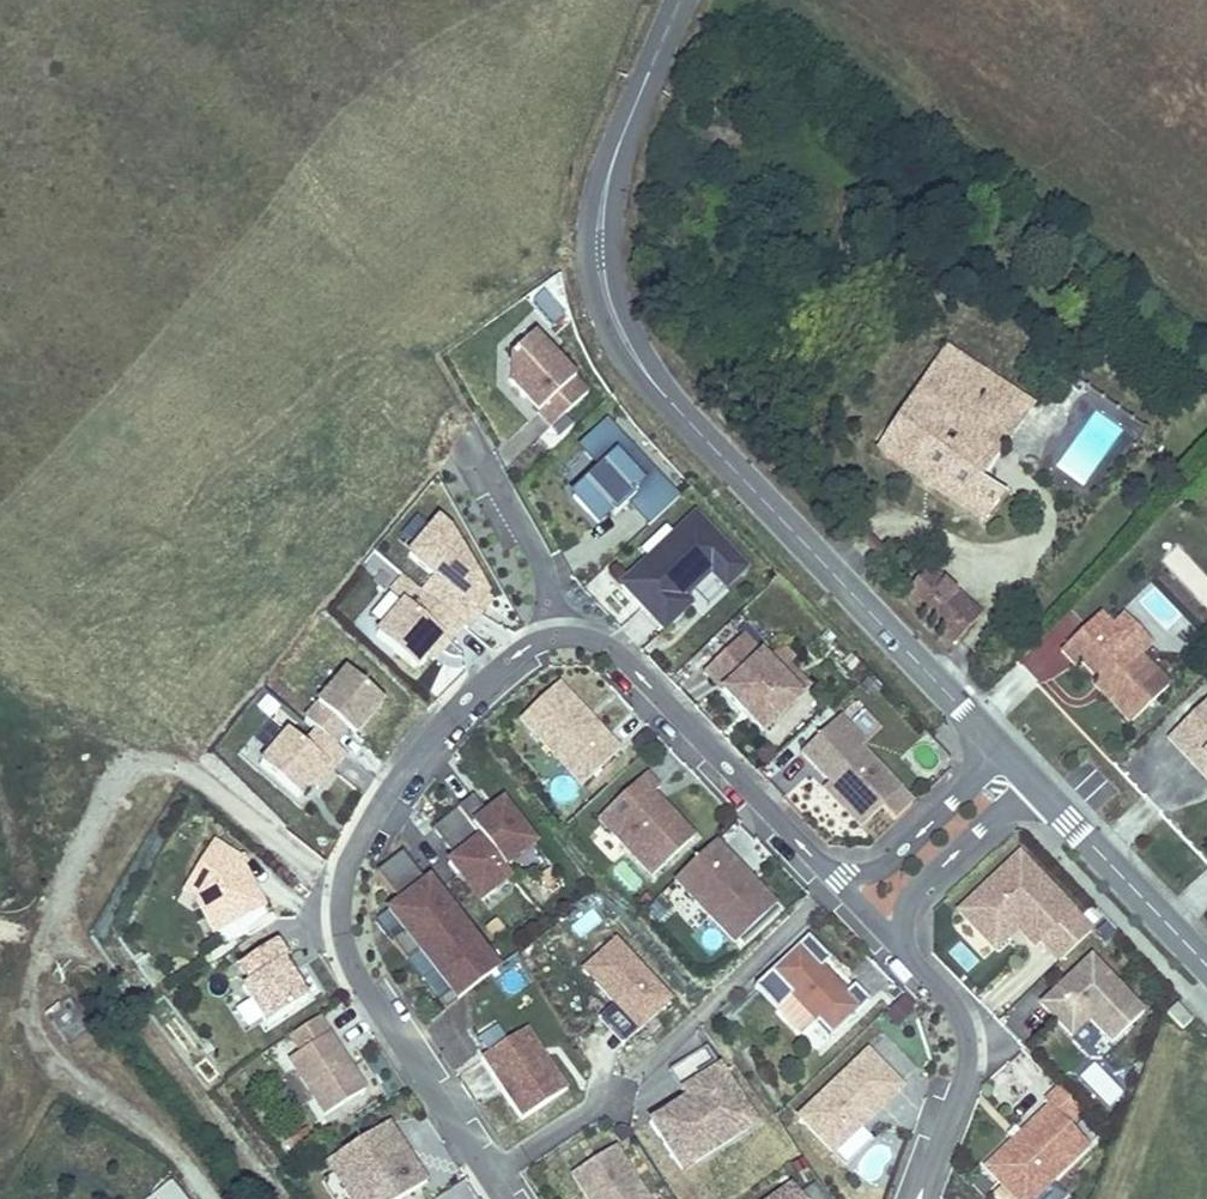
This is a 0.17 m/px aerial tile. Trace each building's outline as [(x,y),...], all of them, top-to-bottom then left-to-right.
[(587,394),(532,337),(507,361),(507,384),(523,400),(528,395),(541,409),(536,414),(550,429),(587,394)] [(1024,418),(1032,405),(946,346),(937,359),(1024,418)] [(982,479),(957,462),(975,435),(1000,452),(1024,418),(937,359),(876,449),(986,524),(1006,495),(982,479)] [(528,395),(523,400),(536,414),(541,409),(528,395)] [(678,498),(607,424),(583,447),(604,468),(572,499),(596,524),(609,512),(613,517),(626,505),(629,502),(651,525),(678,498)] [(982,479),(1000,452),(975,435),(957,462),(982,479)] [(629,502),(626,505),(647,528),(651,525),(629,502)] [(412,547),(429,526),(417,516),(400,536),(412,547)] [(469,631),(493,603),(452,529),(437,517),(429,526),(412,547),(404,556),(432,579),(422,592),(464,627),(469,631)] [(745,570),(694,517),(674,535),(678,540),(651,566),(647,562),(620,587),(663,631),(689,606),(682,599),(710,573),(725,589),(745,570)] [(674,535),(647,562),(651,566),(678,540),(674,535)] [(954,642),(978,616),(928,568),(904,594),(954,642)] [(382,626),(374,635),(417,670),(429,655),(444,637),(451,643),(464,627),(422,592),(401,575),(389,589),(403,601),(401,602),(382,626)] [(382,626),(401,602),(390,593),(370,616),(382,626)] [(1095,615),(1058,652),(1072,666),(1077,662),(1097,682),(1107,691),(1102,696),(1130,723),(1166,686),(1136,656),(1109,629),(1095,615)] [(1117,620),(1109,629),(1136,656),(1144,647),(1117,620)] [(444,637),(429,655),(436,661),(451,643),(444,637)] [(741,637),(703,673),(741,712),(745,708),(765,730),(799,697),(778,675),(741,637)] [(787,667),(778,675),(799,697),(808,689),(787,667)] [(346,671),(304,721),(316,731),(334,746),(347,731),(354,723),(361,729),(383,702),(346,671)] [(1097,682),(1093,687),(1102,696),(1107,691),(1097,682)] [(557,685),(519,721),(582,786),(619,750),(557,685)] [(249,709),(290,725),(297,708),(256,691),(249,709)] [(1168,737),(1193,764),(1202,756),(1206,761),(1206,700),(1168,737)] [(745,708),(741,712),(761,734),(765,730),(745,708)] [(838,718),(800,754),(828,783),(822,789),(860,828),(881,808),(895,822),(912,806),(898,791),(899,791),(859,749),(863,745),(838,718)] [(354,723),(347,731),(354,737),(361,729),(354,723)] [(287,733),(259,766),(298,799),(310,784),(325,766),(332,772),(346,756),(334,746),(316,731),(303,746),(287,733)] [(1193,764),(1206,778),(1206,761),(1202,756),(1193,764)] [(325,766),(310,784),(317,790),(332,772),(325,766)] [(648,774),(596,823),(650,879),(696,835),(656,793),(661,788),(648,774)] [(474,795),(433,828),(455,856),(448,862),(458,875),(461,872),(482,899),(512,876),(506,867),(536,843),(503,801),(488,813),(474,795)] [(715,842),(673,881),(734,945),(775,905),(715,842)] [(213,843),(190,879),(203,887),(195,900),(214,934),(265,906),(238,859),(213,843)] [(402,852),(376,873),(400,903),(387,913),(403,933),(391,942),(406,961),(418,951),(449,991),(437,1001),(445,1010),(495,970),(482,953),(485,951),(465,926),(463,928),(450,913),(453,910),(442,897),(440,900),(402,852)] [(1017,856),(957,913),(983,940),(998,926),(1014,927),(1015,928),(1034,948),(1040,942),(1059,962),(1090,932),(1017,856)] [(561,878),(551,866),(539,876),(549,888),(561,878)] [(203,887),(190,879),(182,892),(195,900),(203,887)] [(403,933),(387,913),(375,922),(391,942),(403,933)] [(507,929),(497,917),(485,926),(496,939),(507,929)] [(998,926),(983,940),(992,950),(1015,928),(1014,927),(998,926)] [(807,937),(753,988),(800,1037),(811,1026),(826,1041),(868,1001),(853,986),(844,994),(820,969),(829,960),(807,937)] [(281,938),(244,962),(255,979),(247,983),(272,1021),(312,995),(297,971),(288,958),(292,955),(281,938)] [(639,1032),(674,1000),(616,938),(581,971),(639,1032)] [(962,971),(976,963),(962,941),(948,949),(962,971)] [(449,991),(418,951),(406,961),(437,1001),(449,991)] [(292,955),(288,958),(297,971),(301,968),(292,955)] [(1090,957),(1040,1005),(1071,1037),(1089,1020),(1111,1043),(1143,1013),(1090,957)] [(853,986),(829,960),(820,969),(844,994),(853,986)] [(881,1008),(892,1026),(916,1012),(904,994),(881,1008)] [(318,1018),(289,1036),(300,1052),(288,1060),(324,1116),(365,1089),(318,1018)] [(487,1055),(507,1042),(497,1027),(477,1040),(487,1055)] [(568,1089),(528,1028),(507,1042),(487,1055),(480,1059),(521,1121),(568,1089)] [(706,1046),(667,1071),(680,1091),(699,1078),(695,1072),(714,1059),(706,1046)] [(867,1052),(798,1119),(832,1154),(859,1128),(887,1101),(886,1100),(897,1090),(899,1086),(867,1052)] [(1094,1059),(1075,1077),(1107,1112),(1127,1094),(1094,1059)] [(699,1078),(680,1091),(686,1099),(648,1123),(680,1172),(730,1140),(719,1123),(745,1106),(718,1066),(699,1078)] [(984,1169),(1013,1198),(1033,1198),(1088,1146),(1067,1124),(1081,1110),(1058,1087),(1043,1101),(1049,1107),(984,1169)] [(745,1106),(719,1123),(730,1140),(756,1123),(745,1106)] [(344,1151),(355,1169),(337,1181),(348,1198),(401,1198),(426,1182),(387,1123),(344,1151)] [(859,1128),(832,1154),(844,1166),(871,1140),(859,1128)] [(571,1175),(586,1198),(648,1198),(614,1146),(571,1175)] [(344,1151),(325,1164),(332,1174),(337,1181),(355,1169),(344,1151)] [(321,1181),(333,1198),(348,1198),(337,1181),(332,1174),(321,1181)] [(771,1198),(803,1198),(791,1184),(771,1198)]
